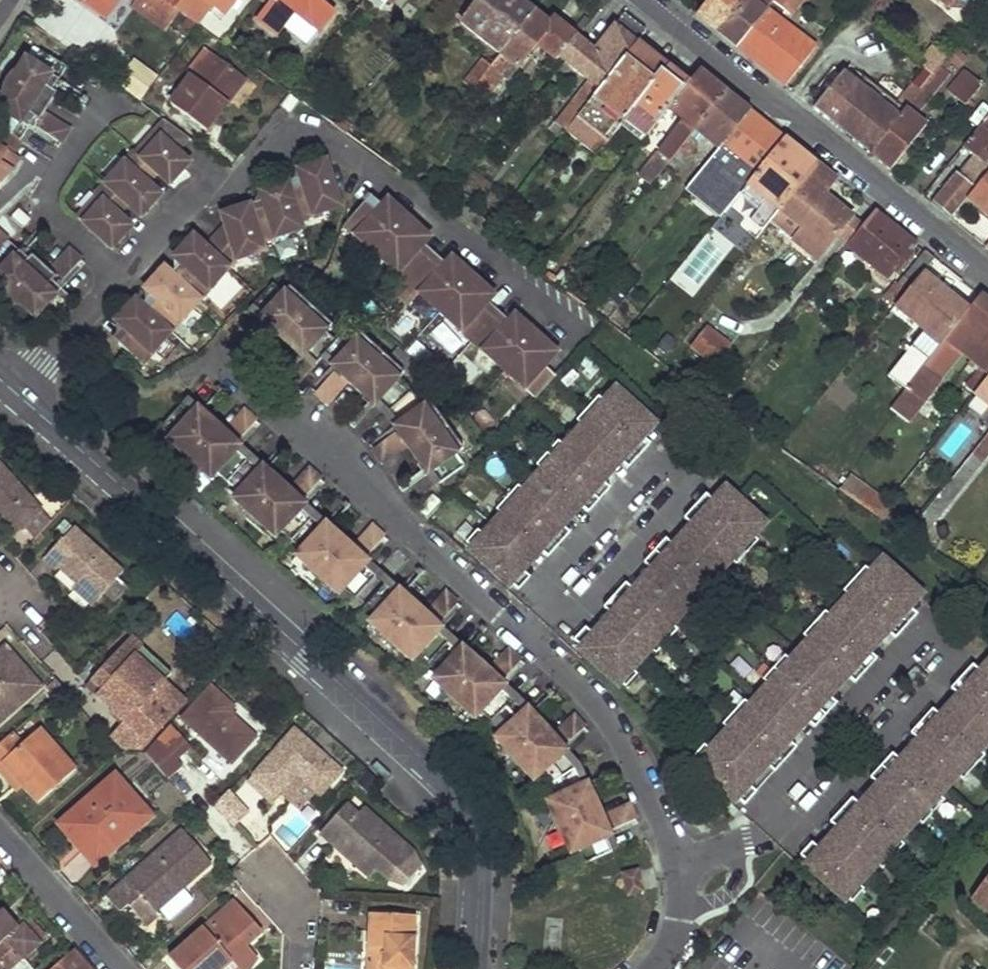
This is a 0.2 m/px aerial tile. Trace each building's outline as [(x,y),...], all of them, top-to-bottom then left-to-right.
[(103,22),(120,0),(77,0),(103,22)] [(157,16),(166,5),(159,0),(135,0),(157,16)] [(223,16),(237,0),(201,0),(223,16)] [(255,21),(273,37),(292,16),(317,34),(330,17),(310,0),(272,0),(255,21)] [(500,55),(534,13),(517,0),(481,0),(461,23),(500,55)] [(715,30),(739,0),(709,0),(697,15),(715,30)] [(738,48),(769,10),(777,1),(777,0),(739,0),(715,30),(738,48)] [(795,15),(807,0),(777,0),(777,1),(795,15)] [(956,2),(954,0),(939,0),(950,9),(968,10),(976,0),(958,0),(956,2)] [(738,48),(785,87),(818,49),(769,10),(738,48)] [(479,82),(490,90),(502,76),(509,81),(536,46),(557,62),(560,59),(577,39),(554,20),(550,25),(534,13),(500,55),(491,68),(479,82)] [(557,124),(568,133),(637,45),(647,32),(623,16),(593,51),(577,39),(560,59),(589,85),(557,124)] [(209,29),(205,34),(218,43),(223,38),(209,29)] [(568,133),(597,156),(623,125),(667,70),(637,45),(568,133)] [(21,141),(29,129),(36,119),(41,122),(37,128),(61,143),(70,130),(44,114),(57,94),(53,91),(59,81),(67,68),(41,52),(34,64),(26,59),(0,101),(0,111),(3,113),(0,118),(0,128),(21,141)] [(244,81),(212,60),(205,55),(166,105),(173,110),(204,133),(244,81)] [(131,57),(115,86),(141,100),(157,71),(131,57)] [(815,108),(873,156),(908,111),(900,104),(853,65),(815,108)] [(908,111),(918,119),(952,77),(943,69),(937,77),(908,111)] [(623,125),(641,141),(672,106),(689,86),(667,70),(623,125)] [(644,173),(654,180),(658,177),(678,153),(728,92),(702,70),(689,86),(672,106),(687,118),(644,173)] [(900,104),(908,111),(937,77),(928,70),(900,104)] [(950,93),(968,107),(986,86),(968,72),(950,93)] [(66,85),(59,81),(53,91),(57,94),(59,95),(63,90),(66,85)] [(471,93),(483,102),(492,92),(490,90),(479,82),(471,93)] [(678,153),(686,159),(706,135),(722,147),(752,110),(728,92),(678,153)] [(300,101),(290,93),(280,105),(291,113),(300,101)] [(752,110),(722,147),(757,175),(787,139),(752,110)] [(873,156),(893,171),(929,128),(918,119),(908,111),(873,156)] [(29,129),(35,133),(37,128),(41,122),(36,119),(29,129)] [(78,217),(108,245),(121,232),(121,226),(125,220),(119,215),(128,205),(137,213),(150,200),(149,194),(154,189),(148,183),(157,173),(166,182),(179,167),(178,162),(183,157),(177,151),(188,139),(165,121),(136,153),(135,152),(96,195),(97,197),(78,217)] [(967,147),(978,156),(962,176),(977,189),(987,175),(987,121),(967,147)] [(0,128),(0,179),(2,180),(12,171),(20,158),(13,154),(21,141),(0,128)] [(753,224),(762,233),(779,212),(818,164),(787,139),(757,175),(747,188),(769,204),(753,224)] [(739,182),(747,188),(757,175),(722,147),(711,160),(719,167),(739,182)] [(658,177),(667,183),(686,159),(678,153),(658,177)] [(328,166),(326,160),(314,165),(310,172),(328,166)] [(688,189),(696,194),(719,167),(711,160),(688,189)] [(790,238),(816,259),(828,243),(850,219),(823,198),(839,180),(818,164),(779,212),(798,228),(790,238)] [(251,211),(234,216),(232,221),(225,223),(227,231),(220,233),(206,247),(198,240),(185,253),(186,259),(172,274),(169,272),(156,285),(157,291),(143,306),(140,303),(128,317),(128,323),(123,328),(129,333),(119,344),(142,365),(237,261),(265,251),(262,242),(303,229),(301,220),(341,207),(328,166),(310,172),(308,177),(287,183),(289,188),(272,194),(270,199),(249,205),(251,211)] [(170,185),(179,176),(179,167),(166,182),(170,185)] [(933,204),(951,219),(968,199),(977,189),(962,176),(958,173),(933,204)] [(987,214),(987,175),(977,189),(968,199),(987,214)] [(722,202),(730,209),(747,188),(739,182),(722,202)] [(287,183),(276,187),(272,194),(289,188),(287,183)] [(382,207),(371,196),(365,203),(376,213),(382,207)] [(142,217),(150,207),(150,200),(137,213),(142,217)] [(401,211),(388,200),(382,207),(387,212),(393,211),(401,211)] [(557,376),(546,366),(552,360),(546,356),(546,350),(533,338),(520,326),(514,327),(509,322),(488,303),(483,298),(483,293),(470,281),(457,269),(451,269),(446,265),(424,245),(419,241),(419,235),(406,223),(393,211),(387,212),(382,207),(376,213),(365,203),(344,226),(536,399),(557,376)] [(249,205),(238,209),(234,216),(251,211),(249,205)] [(11,218),(23,228),(31,219),(20,209),(11,218)] [(406,223),(409,219),(401,211),(393,211),(406,223)] [(847,246),(889,279),(919,245),(877,211),(862,228),(847,246)] [(409,219),(406,223),(419,235),(418,227),(409,219)] [(850,219),(828,243),(841,253),(847,246),(862,228),(850,219)] [(424,245),(431,238),(418,227),(419,235),(419,241),(424,245)] [(673,281),(692,296),(734,244),(715,229),(673,281)] [(108,245),(112,249),(122,239),(121,232),(108,245)] [(9,242),(0,234),(0,251),(9,242)] [(185,246),(185,253),(198,240),(194,236),(185,246)] [(41,312),(53,322),(73,299),(62,290),(53,282),(57,277),(63,282),(82,260),(70,250),(50,272),(32,256),(29,260),(19,251),(9,242),(0,251),(0,287),(36,319),(41,312)] [(29,249),(25,246),(19,251),(29,260),(32,256),(34,254),(29,249)] [(897,285),(908,293),(922,275),(935,259),(926,251),(897,285)] [(465,269),(452,258),(446,265),(451,269),(457,269),(465,269)] [(156,278),(156,285),(169,272),(165,268),(156,278)] [(470,281),(473,277),(465,269),(457,269),(470,281)] [(915,415),(962,352),(980,329),(987,335),(987,303),(978,294),(965,309),(922,275),(908,293),(897,307),(893,311),(923,333),(942,346),(910,391),(901,404),(915,415)] [(62,290),(67,285),(63,282),(57,277),(53,282),(62,290)] [(473,277),(470,281),(483,293),(482,285),(473,277)] [(273,284),(253,307),(263,316),(273,325),(268,330),(262,325),(244,346),(255,356),(275,334),(293,350),(297,346),(306,355),(317,365),(323,359),(326,355),(345,372),(341,377),(335,372),(315,393),(327,404),(347,382),(365,398),(369,394),(378,402),(389,413),(399,426),(406,436),(400,439),(396,433),(373,450),(382,463),(406,445),(421,465),(425,462),(432,472),(440,485),(465,467),(456,455),(464,450),(431,403),(423,408),(412,393),(398,380),(404,373),(362,335),(356,342),(345,332),(336,341),(327,333),(332,326),(290,287),(284,294),(273,284)] [(886,298),(897,307),(908,293),(897,285),(896,284),(886,298)] [(488,303),(495,296),(482,285),(483,293),(483,298),(488,303)] [(127,310),(128,317),(140,303),(136,300),(127,310)] [(261,320),(259,321),(262,325),(268,330),(273,325),(263,316),(253,307),(250,310),(261,320)] [(515,315),(509,322),(514,327),(520,326),(528,326),(515,315)] [(706,325),(690,347),(715,366),(731,345),(706,325)] [(533,338),(537,334),(528,326),(520,326),(533,338)] [(123,328),(113,339),(119,344),(129,333),(123,328)] [(973,360),(987,340),(987,335),(980,329),(962,352),(973,360)] [(942,346),(923,333),(889,376),(910,391),(942,346)] [(537,334),(533,338),(546,350),(545,342),(537,334)] [(973,360),(985,369),(987,372),(987,340),(973,360)] [(552,360),(558,353),(545,342),(546,350),(546,356),(552,360)] [(297,357),(301,361),(303,358),(306,355),(297,346),(293,350),(292,352),(297,357)] [(303,358),(314,368),(317,365),(306,355),(303,358)] [(333,367),(331,369),(335,372),(341,377),(345,372),(326,355),(323,359),(333,367)] [(980,388),(987,377),(987,372),(985,369),(974,384),(980,388)] [(975,395),(987,405),(987,377),(980,388),(975,395)] [(642,416),(613,391),(603,402),(593,414),(582,426),(563,446),(552,458),(542,470),(523,491),(512,503),(501,514),(483,535),(471,548),(519,591),(530,578),(524,572),(511,561),(529,540),(542,551),(549,558),(570,534),(564,528),(551,516),(570,496),(582,507),(589,513),(611,489),(604,483),(591,472),(610,451),(623,462),(629,469),(651,444),(644,438),(632,427),(642,416)] [(372,408),(375,406),(378,402),(369,394),(365,398),(364,400),(368,404),(372,408)] [(593,414),(603,402),(599,398),(588,410),(593,414)] [(198,409),(187,399),(184,403),(195,412),(198,409)] [(395,428),(393,429),(396,433),(400,439),(406,436),(399,426),(389,413),(378,402),(375,406),(387,416),(395,428)] [(184,403),(163,425),(174,435),(169,442),(211,480),(217,474),(239,493),(233,500),(276,538),(282,532),(302,551),(296,558),(339,596),(344,589),(355,599),(376,577),(365,566),(356,558),(360,553),(366,558),(385,537),(373,527),(353,549),(335,533),(332,537),(323,528),(302,509),(293,501),(297,496),(303,501),(322,480),(310,470),(290,492),(272,476),(269,479),(260,471),(237,451),(228,443),(232,438),(238,442),(257,422),(245,411),(225,433),(207,417),(204,421),(195,412),(184,403)] [(200,407),(198,409),(195,412),(204,421),(207,417),(209,415),(200,407)] [(588,410),(577,421),(582,426),(593,414),(588,410)] [(644,438),(655,428),(642,416),(632,427),(644,438)] [(926,552),(987,469),(987,434),(917,528),(909,540),(926,552)] [(240,448),(242,446),(238,442),(232,438),(228,443),(237,451),(260,471),(262,468),(240,448)] [(552,458),(563,446),(559,442),(548,454),(552,458)] [(610,451),(591,472),(604,483),(623,462),(610,451)] [(548,454),(537,466),(542,470),(552,458),(548,454)] [(18,535),(26,527),(42,512),(44,510),(0,460),(0,514),(18,535)] [(422,472),(425,477),(428,475),(432,472),(425,462),(421,465),(418,467),(422,472)] [(274,474),(265,465),(260,471),(269,479),(272,476),(274,474)] [(428,475),(437,487),(440,485),(432,472),(428,475)] [(850,474),(840,487),(887,524),(897,511),(850,474)] [(512,503),(523,491),(518,487),(507,499),(512,503)] [(726,512),(736,501),(723,490),(713,501),(726,512)] [(754,538),(764,527),(736,501),(726,512),(713,501),(707,494),(685,519),(691,525),(704,536),(685,557),(673,545),(666,539),(644,563),(651,569),(664,581),(645,601),(632,589),(626,584),(604,608),(611,614),(623,625),(605,646),(592,634),(586,628),(574,641),(622,684),(633,671),(642,661),(652,651),(662,639),(673,627),(682,618),(692,606),(703,594),(714,582),(732,562),(743,550),(754,538)] [(433,495),(419,510),(428,519),(443,503),(433,495)] [(305,506),(307,504),(303,501),(297,496),(293,501),(302,509),(323,528),(326,525),(305,506)] [(570,496),(551,516),(564,528),(582,507),(570,496)] [(507,499),(497,510),(501,514),(512,503),(507,499)] [(42,512),(26,527),(36,538),(51,522),(42,512)] [(895,530),(909,540),(917,528),(903,519),(895,530)] [(323,528),(332,537),(335,533),(337,530),(333,526),(328,522),(323,528)] [(685,557),(704,536),(691,525),(673,545),(685,557)] [(126,572),(77,529),(65,542),(63,540),(46,559),(60,572),(62,570),(78,586),(98,605),(106,595),(119,580),(126,572)] [(471,548),(483,535),(478,531),(466,544),(471,548)] [(758,542),(754,538),(743,550),(747,554),(758,542)] [(529,540),(511,561),(524,572),(542,551),(529,540)] [(732,562),(737,566),(747,554),(743,550),(732,562)] [(368,563),(370,561),(366,558),(360,553),(356,558),(365,566),(376,577),(379,573),(368,563)] [(908,586),(880,561),(870,572),(859,584),(848,596),(839,607),(830,617),(819,629),(808,640),(797,652),(790,661),(778,673),(768,685),(757,696),(749,706),(738,718),(728,729),(709,750),(697,763),(739,800),(745,806),(757,793),(750,787),(737,775),(756,755),(769,766),(775,772),(797,749),(790,743),(778,731),(796,711),(809,722),(815,728),(837,704),(831,698),(818,686),(836,666),(849,677),(855,683),(877,660),(870,654),(858,642),(877,622),(889,633),(896,639),(918,615),(911,609),(898,597),(908,586)] [(870,572),(866,567),(855,580),(859,584),(870,572)] [(562,580),(569,587),(580,575),(572,569),(562,580)] [(645,601),(664,581),(651,569),(632,589),(645,601)] [(573,590),(581,597),(591,585),(584,579),(573,590)] [(119,580),(106,595),(114,603),(128,588),(119,580)] [(859,584),(855,580),(844,592),(848,596),(859,584)] [(399,591),(388,582),(385,585),(396,595),(399,591)] [(703,594),(707,598),(718,586),(714,582),(703,594)] [(490,673),(472,656),(469,660),(459,652),(439,633),(429,625),(434,620),(439,625),(458,603),(447,593),(427,616),(409,599),(405,603),(396,595),(385,585),(365,607),(376,617),(370,624),(412,662),(418,656),(439,674),(433,681),(475,719),(481,713),(492,722),(502,734),(495,740),(534,782),(541,776),(550,786),(556,799),(548,802),(571,855),(579,851),(585,864),(613,852),(607,838),(602,827),(608,824),(611,831),(637,819),(630,805),(603,818),(593,795),(588,797),(583,786),(575,769),(563,755),(554,746),(560,742),(564,747),(585,728),(575,716),(553,737),(537,719),(533,722),(524,713),(514,701),(502,690),(492,682),(497,677),(503,682),(522,661),(510,651),(490,673)] [(98,605),(78,586),(76,588),(96,607),(98,605)] [(911,609),(921,598),(908,586),(898,597),(911,609)] [(401,589),(399,591),(396,595),(405,603),(409,599),(410,597),(401,589)] [(703,594),(692,606),(696,610),(707,598),(703,594)] [(819,629),(830,617),(825,613),(814,625),(819,629)] [(605,646),(623,625),(611,614),(592,634),(605,646)] [(442,630),(443,628),(439,625),(434,620),(429,625),(439,633),(459,652),(462,649),(442,630)] [(877,622),(858,642),(870,654),(889,633),(877,622)] [(814,625),(803,636),(808,640),(819,629),(814,625)] [(673,627),(662,639),(667,643),(678,631),(673,627)] [(136,639),(116,661),(125,671),(138,656),(168,683),(176,674),(136,639)] [(652,651),(656,655),(667,643),(662,639),(652,651)] [(474,654),(465,646),(462,649),(459,652),(469,660),(472,656),(474,654)] [(0,660),(0,727),(46,689),(11,650),(0,660)] [(116,661),(97,681),(106,691),(99,697),(115,712),(121,706),(133,718),(128,725),(114,740),(124,749),(144,749),(189,703),(168,683),(138,656),(125,671),(116,661)] [(778,673),(790,661),(785,657),(774,669),(778,673)] [(848,899),(860,886),(878,866),(889,854),(900,842),(918,821),(929,809),(940,797),(959,777),(969,765),(980,752),(987,744),(987,678),(980,671),(973,665),(951,689),(958,695),(970,706),(952,727),(939,715),(933,710),(911,734),(918,740),(930,751),(912,771),(900,760),(893,754),(871,778),(877,784),(890,795),(872,816),(859,805),(852,799),(830,823),(837,829),(849,840),(831,861),(819,849),(812,843),(800,856),(848,899)] [(836,666),(818,686),(831,698),(849,677),(836,666)] [(778,673),(774,669),(763,681),(768,685),(778,673)] [(633,671),(622,684),(625,688),(637,675),(633,671)] [(505,687),(506,685),(503,682),(497,677),(492,682),(502,690),(514,701),(524,713),(528,710),(517,698),(505,687)] [(49,690),(56,698),(65,689),(58,681),(49,690)] [(106,691),(97,681),(90,689),(99,697),(106,691)] [(237,707),(214,686),(190,713),(238,760),(258,737),(232,713),(237,707)] [(56,698),(64,707),(74,699),(65,689),(56,698)] [(952,727),(970,706),(958,695),(939,715),(952,727)] [(738,718),(749,706),(745,701),(734,714),(738,718)] [(121,706),(115,712),(128,725),(133,718),(121,706)] [(263,731),(237,707),(232,713),(258,737),(263,731)] [(539,717),(530,708),(528,710),(524,713),(533,722),(537,719),(539,717)] [(796,711),(778,731),(790,743),(809,722),(796,711)] [(738,718),(734,714),(723,725),(728,729),(738,718)] [(300,728),(258,773),(281,795),(282,794),(301,774),(320,792),(323,795),(345,770),(300,728)] [(0,747),(0,765),(4,761),(25,786),(41,804),(78,772),(41,731),(25,745),(15,734),(0,747)] [(900,760),(912,771),(930,751),(918,740),(900,760)] [(566,752),(568,751),(564,747),(560,742),(554,746),(563,755),(575,769),(583,786),(587,784),(579,767),(566,752)] [(160,743),(147,754),(167,778),(181,767),(160,743)] [(697,763),(709,750),(705,746),(693,759),(697,763)] [(985,756),(980,752),(969,765),(974,769),(985,756)] [(769,766),(756,755),(737,775),(750,787),(769,766)] [(0,765),(0,769),(19,791),(25,786),(4,761),(0,765)] [(959,777),(963,781),(974,769),(969,765),(959,777)] [(258,773),(248,782),(272,804),(281,795),(258,773)] [(282,794),(301,811),(320,792),(301,774),(282,794)] [(118,776),(60,826),(78,847),(87,839),(105,860),(154,818),(118,776)] [(590,783),(587,784),(583,786),(588,797),(593,795),(596,794),(590,783)] [(799,784),(789,795),(796,801),(806,790),(799,784)] [(872,816),(890,795),(877,784),(859,805),(872,816)] [(230,792),(219,804),(236,824),(248,813),(230,792)] [(800,805),(807,812),(817,800),(810,794),(800,805)] [(940,797),(929,809),(934,813),(945,801),(940,797)] [(361,815),(349,805),(321,833),(371,880),(378,872),(391,884),(417,855),(367,809),(361,815)] [(929,809),(918,821),(923,825),(934,813),(929,809)] [(611,836),(613,835),(611,831),(608,824),(602,827),(607,838),(613,852),(617,850),(611,836)] [(837,829),(819,849),(831,861),(849,840),(837,829)] [(185,831),(108,897),(122,913),(129,907),(150,929),(164,917),(160,913),(215,866),(185,831)] [(87,839),(78,847),(96,868),(105,860),(87,839)] [(900,842),(889,854),(893,858),(904,846),(900,842)] [(72,850),(61,859),(79,880),(90,870),(72,850)] [(878,866),(882,870),(893,858),(889,854),(878,866)] [(623,875),(628,895),(641,892),(636,872),(623,875)] [(987,914),(987,874),(970,899),(987,914)] [(864,890),(860,886),(848,899),(852,903),(864,890)] [(170,959),(179,968),(219,968),(230,960),(239,968),(247,968),(260,958),(248,944),(263,931),(236,901),(170,959)] [(0,913),(0,944),(16,930),(18,929),(2,911),(0,913)] [(368,914),(366,949),(373,950),(372,968),(412,968),(414,918),(368,914)] [(38,941),(24,923),(18,929),(16,930),(31,948),(38,941)] [(31,948),(16,930),(0,944),(0,968),(8,968),(31,948)] [(366,949),(364,968),(372,968),(373,950),(366,949)] [(74,951),(55,968),(90,968),(74,951)] [(230,960),(219,968),(239,968),(230,960)]
